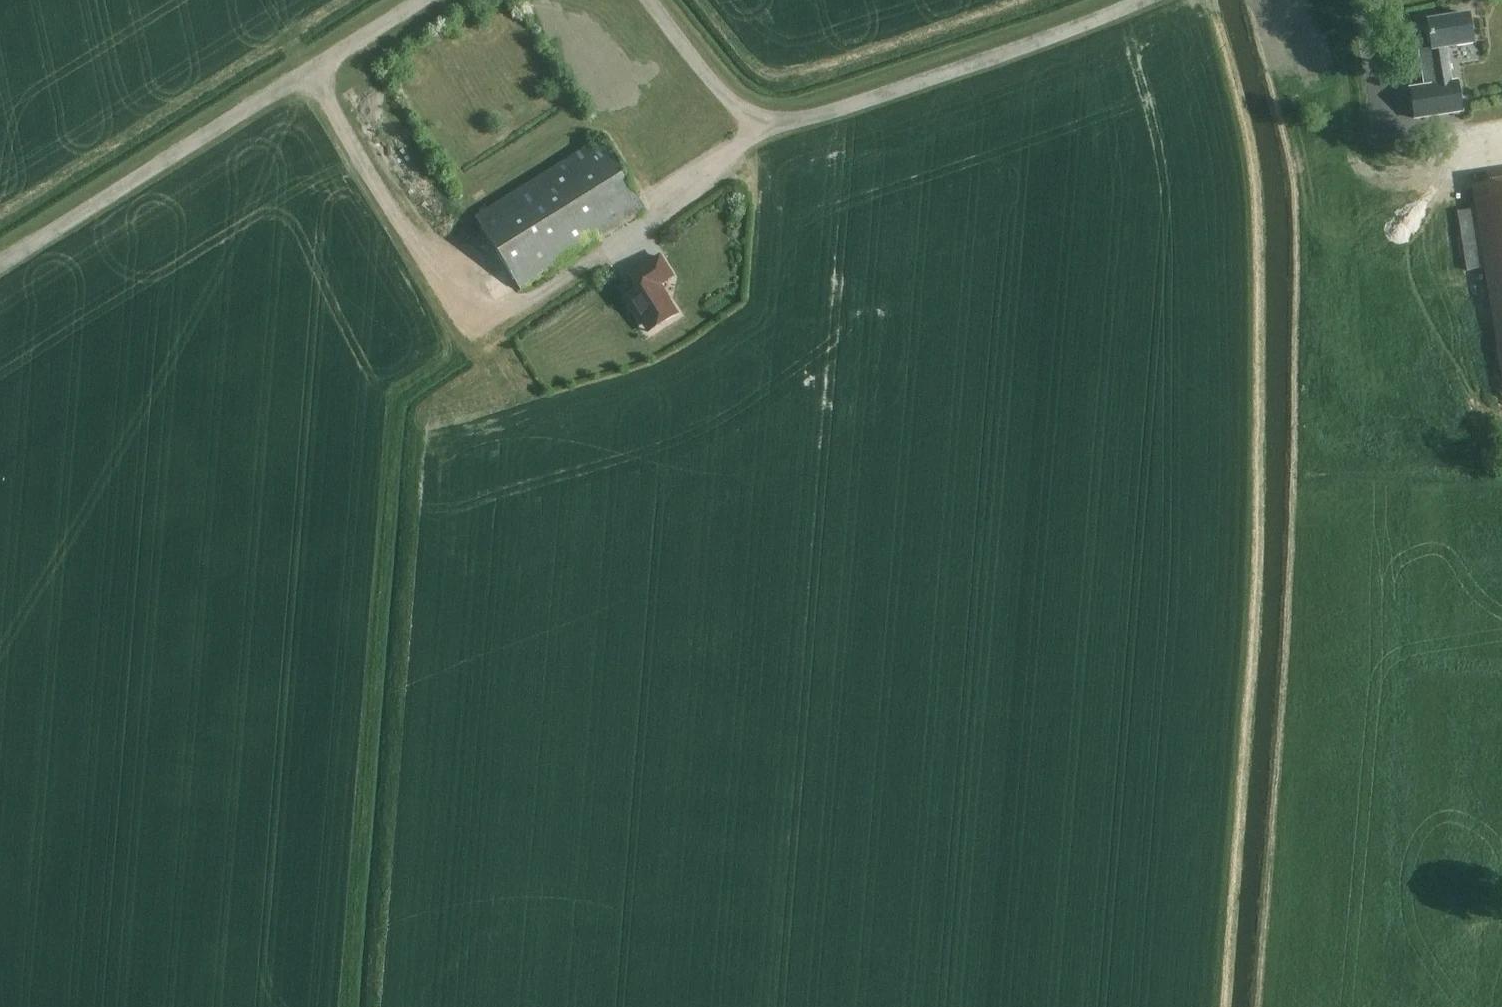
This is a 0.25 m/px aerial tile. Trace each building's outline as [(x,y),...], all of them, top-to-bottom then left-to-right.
[(1474,43),(1470,13),(1429,20),(1432,40),(1433,40),(1435,50),(1431,50),(1437,83),(1452,81),(1447,48),(1474,43)] [(1424,85),(1409,88),(1414,120),(1465,112),(1460,80),(1452,81),(1437,83),(1424,85)] [(646,213),(601,141),(476,219),(521,291),(646,213)] [(1473,185),(1476,208),(1458,211),(1467,271),(1486,268),(1501,371),(1501,180),(1473,185)] [(672,276),(660,256),(630,275),(638,288),(626,295),(649,332),(678,314),(669,299),(667,298),(662,290),(662,288),(659,284),(672,276)]
